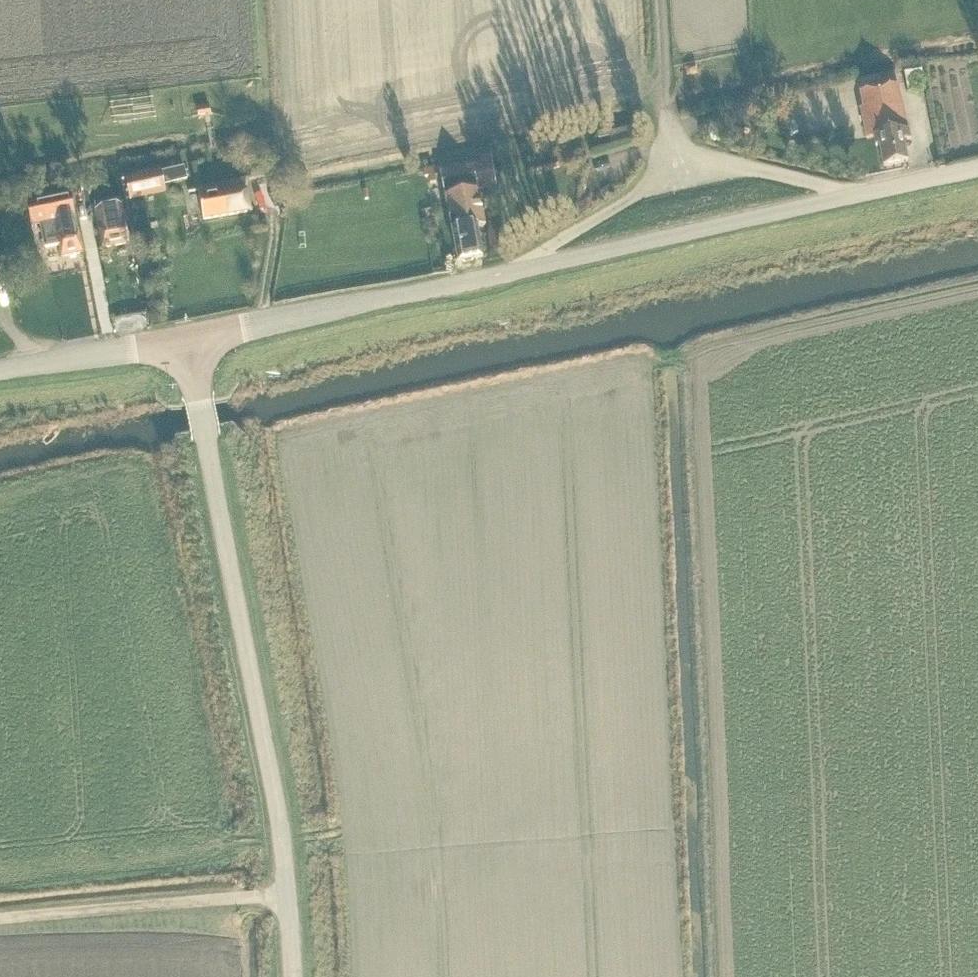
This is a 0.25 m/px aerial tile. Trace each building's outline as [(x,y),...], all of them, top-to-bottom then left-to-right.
[(905,75),(907,93),(924,90),(921,72),(905,75)] [(902,140),(909,138),(907,129),(906,129),(896,85),(859,93),(862,108),(859,109),(865,139),(873,137),(875,146),(878,145),(882,166),(906,161),(902,140)] [(483,226),(477,191),(497,187),(491,156),(479,158),(481,165),(440,173),(444,197),(445,197),(457,262),(460,262),(464,263),(471,262),(473,259),(481,257),(476,228),(483,226)] [(130,202),(166,194),(161,171),(125,179),(130,202)] [(202,220),(251,212),(245,181),(197,189),(202,220)] [(102,248),(127,244),(120,201),(95,205),(98,220),(96,220),(102,248)] [(61,259),(83,254),(76,223),(70,224),(66,205),(38,211),(46,249),(58,246),(61,259)]
